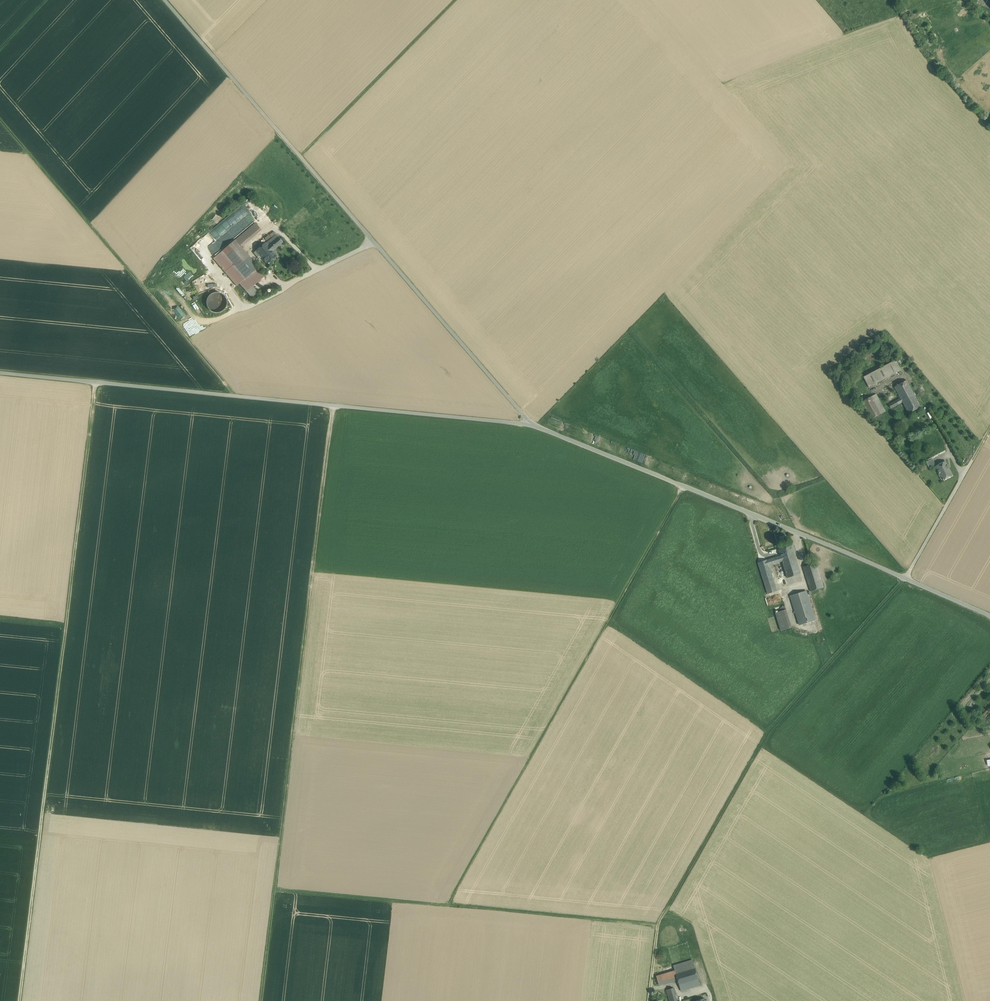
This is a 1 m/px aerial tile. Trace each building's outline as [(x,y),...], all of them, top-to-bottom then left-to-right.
[(247,167),(251,171),(259,162),(254,158),(247,167)] [(244,204),(232,214),(233,224),(236,224),(239,221),(242,221),(233,229),(233,236),(236,233),(237,233),(256,217),(245,204),(244,204)] [(210,207),(201,216),(205,219),(214,211),(210,207)] [(241,247),(260,231),(255,224),(236,240),(241,247)] [(263,238),(264,240),(274,234),(273,231),(263,238)] [(276,235),(266,244),(271,250),(272,251),(282,242),(276,235)] [(223,251),(246,278),(258,268),(235,241),(223,251)] [(265,243),(256,251),(261,257),(262,258),(271,250),(266,244),(265,243)] [(271,250),(262,258),(267,264),(277,256),(272,251),(271,250)] [(223,251),(216,256),(214,258),(237,285),(239,283),(244,278),(245,278),(246,278),(223,251)] [(258,268),(246,278),(245,278),(252,286),(264,276),(267,274),(265,272),(264,273),(263,271),(264,271),(260,266),(258,268)] [(252,286),(245,278),(244,278),(239,283),(246,291),(252,286)] [(261,296),(252,286),(246,291),(254,300),(261,296)] [(873,351),(864,357),(868,362),(877,356),(873,351)] [(896,360),(863,378),(869,387),(901,369),(896,360)] [(907,380),(895,387),(901,398),(903,402),(909,413),(921,407),(907,380)] [(885,412),(876,394),(871,397),(880,414),(885,412)] [(880,414),(871,397),(862,402),(871,419),(880,414)] [(901,398),(889,404),(891,408),(903,402),(901,398)] [(926,462),(929,468),(935,465),(931,459),(926,462)] [(945,461),(935,466),(943,481),(952,475),(945,461)] [(791,546),(779,550),(781,556),(782,561),(782,562),(795,558),(791,546)] [(767,560),(768,565),(769,565),(782,561),(781,556),(767,560)] [(795,558),(782,562),(782,561),(787,578),(800,574),(795,558)] [(767,560),(758,563),(768,594),(777,591),(769,565),(768,565),(767,560)] [(816,563),(803,567),(811,591),(824,587),(816,563)] [(806,591),(790,596),(799,625),(815,620),(806,591)] [(783,610),(775,613),(781,631),(791,628),(786,610),(783,610)] [(693,960),(674,966),(675,971),(676,973),(695,968),(693,960)] [(695,968),(676,973),(677,979),(679,985),(682,984),(684,989),(697,986),(695,980),(698,979),(695,968)] [(675,971),(656,976),(657,980),(659,985),(677,979),(676,973),(675,971)] [(673,988),(667,990),(669,998),(675,996),(673,988)]
